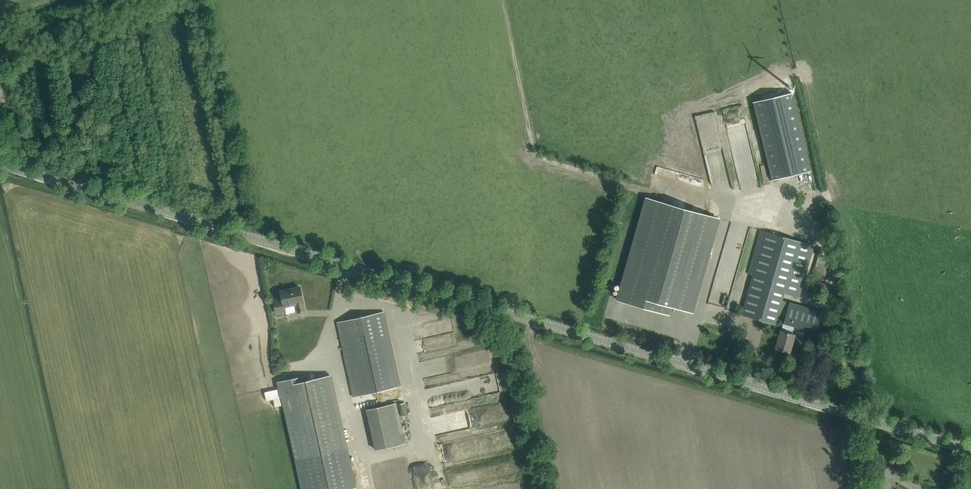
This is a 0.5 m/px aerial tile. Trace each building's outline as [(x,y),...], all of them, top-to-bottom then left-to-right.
[(0,73),(0,109),(7,108),(5,98),(10,97),(5,72),(0,73)] [(753,102),(772,180),(811,170),(792,92),(753,102)] [(661,178),(659,182),(672,186),(673,182),(661,178)] [(691,312),(718,218),(647,198),(618,300),(667,314),(670,306),(691,312)] [(798,300),(814,246),(759,230),(749,265),(755,266),(741,314),(775,324),(778,313),(785,316),(776,349),(789,352),(794,334),(790,333),(792,326),(817,333),(823,312),(781,300),(783,295),(798,300)] [(303,302),(300,287),(280,291),(282,299),(274,301),(276,313),(285,311),(284,306),(296,304),(298,312),(305,311),(303,302)] [(401,386),(384,312),(337,322),(353,397),(401,386)] [(330,376),(307,381),(306,376),(277,382),(280,397),(282,397),(303,488),(346,488),(355,487),(330,376)] [(396,403),(367,410),(376,450),(405,443),(396,403)] [(443,445),(442,456),(458,457),(459,446),(443,445)]
